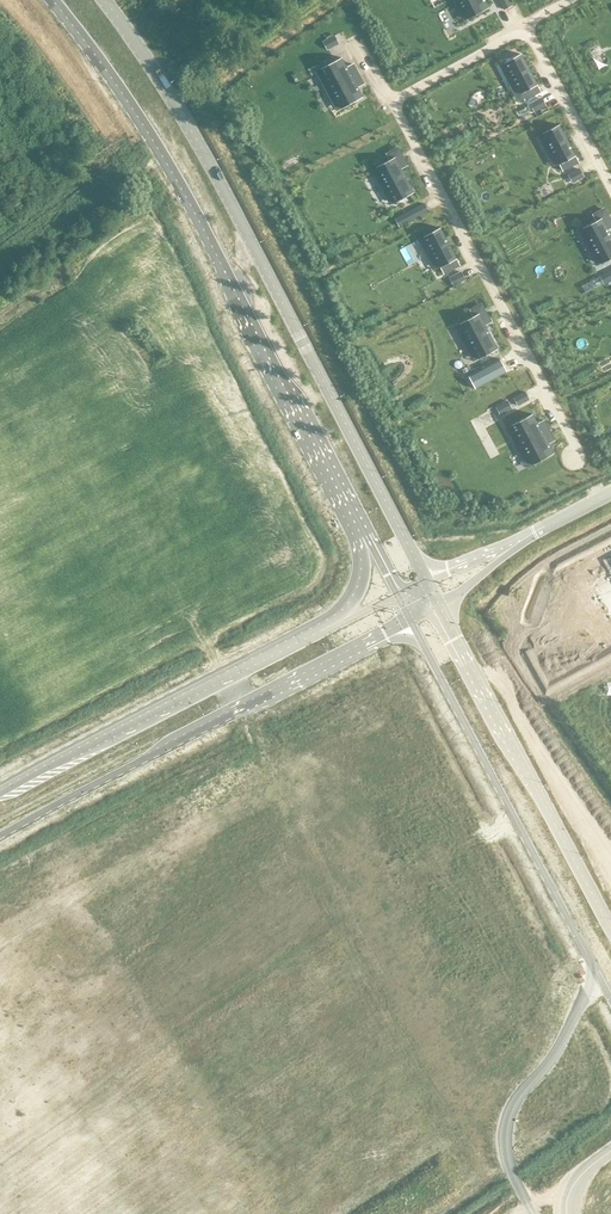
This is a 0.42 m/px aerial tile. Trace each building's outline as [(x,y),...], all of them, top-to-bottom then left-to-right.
[(469,17),(490,6),(486,0),(460,0),(469,17)] [(325,37),(329,44),(340,39),(336,31),(325,37)] [(522,52),(505,61),(525,98),(541,89),(522,52)] [(342,105),(362,94),(357,84),(363,81),(352,61),(346,64),(341,54),(321,65),(342,105)] [(541,98),(530,103),(534,111),(545,105),(541,98)] [(560,123),(543,132),(563,169),(579,160),(560,123)] [(389,157),(376,164),(395,199),(414,189),(401,166),(407,163),(397,145),(386,151),(389,157)] [(579,169),(568,175),(572,182),(583,177),(579,169)] [(418,216),(429,210),(425,202),(414,208),(418,216)] [(584,227),(603,262),(610,257),(610,233),(609,229),(610,228),(610,219),(605,208),(594,214),(597,220),(584,227)] [(406,212),(395,218),(399,226),(410,220),(406,212)] [(441,227),(425,235),(444,272),(461,263),(441,227)] [(460,272),(449,278),(453,286),(464,280),(460,272)] [(474,316),(461,323),(480,358),(498,348),(486,325),(492,322),(482,304),(471,310),(474,316)] [(500,359),(467,375),(475,390),(507,373),(500,359)] [(517,396),(521,404),(532,398),(528,390),(517,396)] [(507,401),(496,407),(501,414),(511,408),(507,401)] [(534,414),(513,425),(534,464),(555,453),(550,444),(555,441),(544,420),(539,423),(534,414)]
